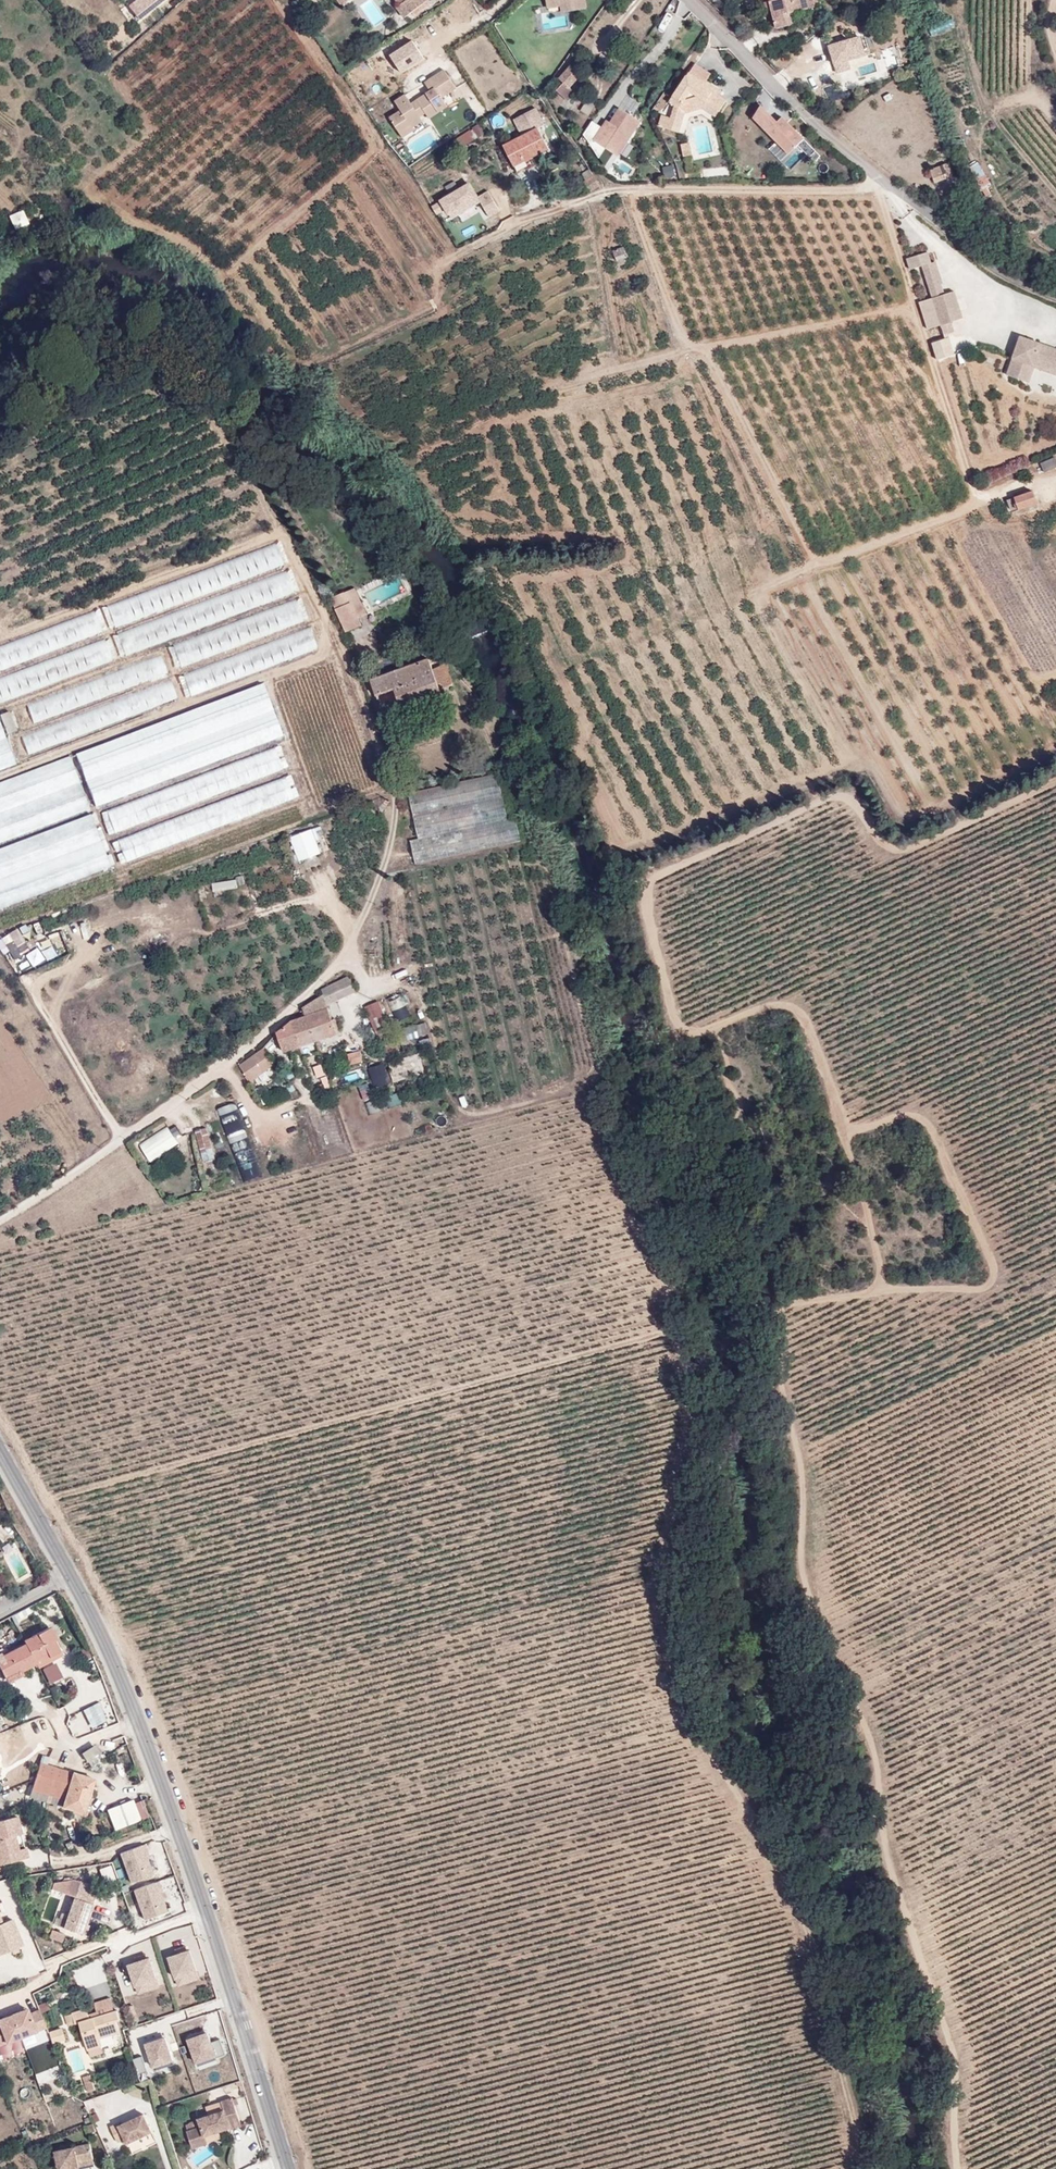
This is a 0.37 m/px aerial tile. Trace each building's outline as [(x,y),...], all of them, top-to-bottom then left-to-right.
[(153,6),(149,0),(134,0),(130,3),(141,16),(153,6)] [(399,4),(396,7),(404,17),(427,0),(405,0),(399,4)] [(548,7),(561,5),(562,10),(586,7),(585,0),(547,0),(548,7)] [(818,6),(816,0),(767,0),(767,1),(763,2),(765,10),(771,8),(776,28),(792,24),(789,14),(818,6)] [(832,46),(836,71),(869,65),(865,40),(832,46)] [(390,55),(399,73),(424,60),(414,42),(390,55)] [(581,75),(578,72),(582,68),(572,59),(568,63),(571,66),(559,78),(564,83),(557,91),(568,101),(576,93),(570,87),(581,75)] [(704,85),(706,80),(710,74),(695,64),(668,102),(674,106),(671,117),(682,121),(685,113),(703,108),(702,108),(706,103),(718,112),(726,99),(718,93),(717,94),(704,85)] [(410,124),(413,128),(422,121),(420,117),(426,113),(430,119),(447,107),(442,98),(457,89),(444,69),(425,82),(430,90),(411,103),(405,94),(395,100),(400,110),(390,117),(399,132),(410,124)] [(719,90),(706,80),(704,85),(717,94),(718,93),(719,90)] [(589,116),(601,97),(592,91),(580,110),(589,116)] [(715,117),(718,112),(706,103),(702,108),(703,108),(715,117)] [(756,120),(766,111),(759,103),(751,115),(756,120)] [(583,134),(592,148),(596,142),(605,148),(613,154),(624,138),(627,140),(640,121),(620,108),(611,123),(606,130),(602,127),(592,120),(583,134)] [(777,123),(766,111),(756,120),(772,136),(776,133),(772,128),(777,123)] [(682,121),(671,117),(662,115),(658,125),(679,132),(682,121)] [(783,117),(777,123),(772,128),(776,133),(772,136),(779,144),(789,154),(804,139),(783,117)] [(607,120),(602,127),(606,130),(611,123),(607,120)] [(414,130),(413,128),(410,124),(399,132),(403,138),(414,130)] [(473,128),(478,136),(483,133),(478,124),(473,128)] [(461,147),(478,136),(473,128),(456,138),(461,147)] [(515,167),(531,159),(549,149),(538,128),(504,145),(515,167)] [(624,138),(613,154),(617,156),(627,140),(624,138)] [(596,142),(592,148),(598,158),(605,148),(596,142)] [(684,156),(691,155),(689,143),(681,144),(684,156)] [(789,154),(779,144),(772,150),(782,160),(789,154)] [(533,164),(531,159),(515,167),(518,172),(533,164)] [(941,165),(946,179),(951,177),(945,159),(937,162),(939,166),(941,165)] [(935,183),(946,179),(941,165),(939,166),(930,170),(935,183)] [(583,172),(588,179),(593,175),(589,168),(583,172)] [(977,174),(983,188),(991,185),(986,171),(977,174)] [(593,175),(588,179),(585,181),(591,191),(600,185),(593,175)] [(474,189),(441,207),(450,224),(482,207),(490,220),(503,213),(492,192),(479,199),(474,189)] [(615,257),(626,253),(623,246),(613,250),(615,257)] [(929,251),(909,257),(912,268),(924,264),(930,286),(942,282),(944,282),(937,260),(933,262),(929,251)] [(946,334),(950,332),(947,322),(951,321),(964,317),(956,290),(946,293),(942,282),(932,285),(930,286),(933,295),(934,297),(921,301),(929,328),(942,324),(946,334)] [(1037,340),(1035,345),(1028,343),(1030,338),(1021,335),(1008,373),(1026,380),(1032,359),(1055,367),(1055,347),(1037,340)] [(954,342),(935,346),(939,364),(958,360),(954,342)] [(1032,359),(1026,380),(1029,381),(1035,364),(1055,371),(1055,367),(1032,359)] [(67,393),(75,389),(73,383),(65,386),(67,393)] [(1055,467),(1055,459),(1055,457),(1041,463),(1044,472),(1055,467)] [(1039,503),(1035,491),(1009,500),(1013,513),(1039,503)] [(285,562),(278,545),(104,610),(110,627),(285,562)] [(298,591),(290,571),(113,637),(121,658),(298,591)] [(366,614),(355,590),(344,594),(349,603),(351,602),(358,618),(366,614)] [(351,602),(349,603),(344,594),(331,600),(345,632),(360,625),(358,618),(351,602)] [(303,620),(296,602),(171,649),(178,668),(303,620)] [(97,612),(0,648),(0,670),(104,631),(97,612)] [(316,648),(309,629),(185,677),(192,696),(316,648)] [(108,641),(0,682),(0,702),(114,659),(108,641)] [(166,673),(159,656),(27,707),(33,724),(166,673)] [(401,706),(440,692),(440,690),(433,670),(429,658),(371,680),(376,695),(394,689),(401,706)] [(453,683),(446,663),(433,670),(440,690),(453,683)] [(176,699),(170,682),(22,738),(28,754),(176,699)] [(75,754),(85,780),(272,709),(263,683),(75,754)] [(95,806),(282,736),(272,709),(85,780),(95,806)] [(1,715),(7,733),(16,730),(10,712),(1,715)] [(5,738),(0,740),(0,770),(15,764),(5,738)] [(288,767),(280,748),(102,815),(109,834),(288,767)] [(0,782),(0,813),(80,783),(69,756),(0,782)] [(416,817),(502,798),(497,775),(410,794),(416,817)] [(298,797),(291,776),(118,841),(126,862),(298,797)] [(90,809),(80,783),(0,813),(0,843),(90,809)] [(420,839),(507,820),(502,798),(416,817),(420,839)] [(0,848),(0,878),(100,840),(90,814),(0,848)] [(519,840),(515,820),(411,843),(416,863),(519,840)] [(320,853),(311,831),(291,839),(300,861),(320,853)] [(110,867),(100,840),(0,878),(0,909),(110,867)] [(6,938),(0,940),(8,958),(14,956),(6,938)] [(348,977),(322,990),(323,995),(327,1006),(355,991),(348,977)] [(396,1018),(409,1013),(400,991),(387,996),(396,1018)] [(278,1033),(284,1052),(314,1041),(336,1034),(327,1006),(323,995),(303,1008),(306,1017),(292,1021),(278,1033)] [(399,1050),(378,1001),(364,1008),(385,1055),(399,1050)] [(419,1037),(429,1035),(426,1025),(416,1027),(419,1037)] [(250,1081),(274,1065),(263,1049),(240,1066),(250,1081)] [(350,1064),(362,1061),(360,1051),(348,1054),(350,1064)] [(419,1064),(416,1057),(395,1064),(397,1071),(419,1064)] [(297,1073),(314,1069),(312,1060),(294,1065),(297,1073)] [(374,1088),(389,1084),(384,1065),(369,1068),(374,1088)] [(368,1116),(381,1113),(378,1101),(365,1105),(368,1116)] [(244,1181),(259,1175),(232,1106),(217,1112),(244,1181)] [(177,1146),(167,1128),(138,1146),(149,1163),(177,1146)] [(61,1651),(49,1628),(25,1640),(26,1643),(3,1655),(6,1662),(0,1665),(0,1666),(5,1676),(20,1668),(22,1671),(37,1664),(35,1660),(48,1654),(50,1656),(61,1651)] [(42,1665),(48,1682),(63,1677),(56,1660),(42,1665)] [(7,1759),(7,1743),(18,1743),(18,1756),(32,1756),(32,1740),(26,1729),(5,1740),(0,1742),(0,1763),(7,1759)] [(96,1742),(82,1749),(88,1761),(102,1754),(96,1742)] [(84,1812),(95,1778),(42,1761),(33,1789),(65,1799),(63,1806),(84,1812)] [(107,1810),(116,1830),(142,1820),(133,1799),(107,1810)] [(0,1821),(0,1867),(29,1860),(27,1848),(18,1850),(15,1838),(22,1837),(18,1817),(0,1821)] [(146,1844),(120,1854),(132,1885),(158,1875),(146,1844)] [(159,1879),(133,1889),(145,1920),(171,1910),(159,1879)] [(80,1883),(73,1880),(68,1881),(67,1887),(77,1890),(74,1898),(64,1927),(85,1935),(88,1924),(86,1923),(97,1889),(80,1883)] [(77,1890),(67,1887),(68,1881),(59,1883),(56,1891),(74,1898),(77,1890)] [(57,1927),(62,1929),(72,1899),(64,1896),(60,1909),(63,1910),(57,1927)] [(25,1947),(14,1919),(3,1924),(0,1915),(0,1957),(25,1947)] [(47,1939),(62,1943),(64,1934),(50,1931),(47,1939)] [(189,1950),(166,1957),(175,1987),(198,1980),(189,1950)] [(149,1957),(125,1965),(136,1996),(160,1988),(149,1957)] [(46,2029),(39,2010),(31,2013),(29,2007),(0,2018),(0,2047),(46,2029)] [(118,2010),(91,2018),(87,2009),(73,2013),(76,2024),(80,2022),(88,2050),(103,2045),(101,2038),(121,2032),(118,2021),(121,2020),(118,2010)] [(51,2045),(64,2041),(60,2029),(47,2033),(51,2045)] [(209,2029),(183,2039),(194,2070),(217,2061),(218,2058),(226,2055),(219,2037),(213,2040),(209,2029)] [(165,2038),(143,2045),(151,2070),(173,2063),(165,2038)] [(93,2081),(91,2074),(83,2075),(86,2083),(93,2081)] [(225,2111),(214,2114),(199,2119),(200,2125),(187,2129),(193,2146),(205,2141),(204,2136),(229,2128),(230,2131),(242,2127),(233,2097),(222,2101),(222,2104),(225,2111)] [(222,2104),(212,2107),(214,2114),(225,2111),(222,2104)] [(144,2115),(120,2126),(118,2124),(111,2127),(118,2143),(126,2140),(127,2144),(152,2132),(144,2115)] [(93,2164),(89,2145),(54,2154),(58,2168),(77,2168),(77,2167),(93,2164)]
